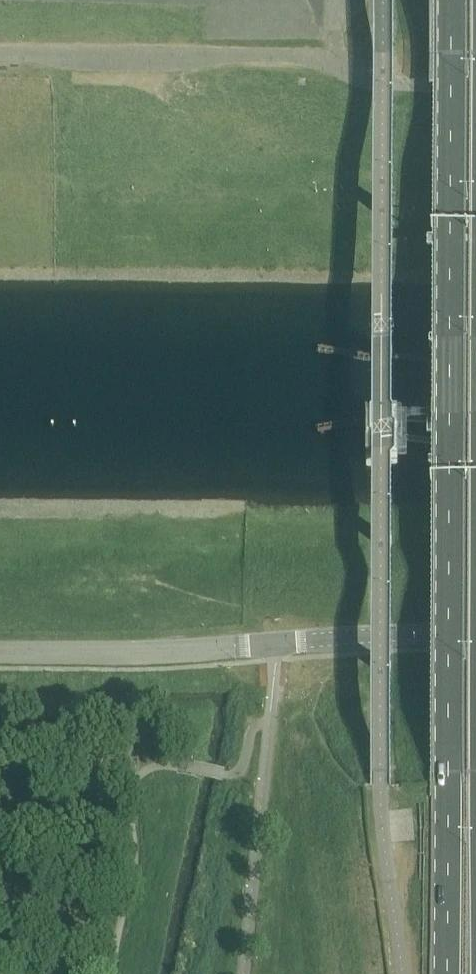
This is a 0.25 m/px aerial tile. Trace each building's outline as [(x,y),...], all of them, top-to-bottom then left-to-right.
[(372,359),(392,359),(392,347),(372,347),(372,359)] [(475,368),(475,353),(437,353),(437,368),(475,368)] [(366,463),(397,464),(397,421),(366,421),(366,463)]
